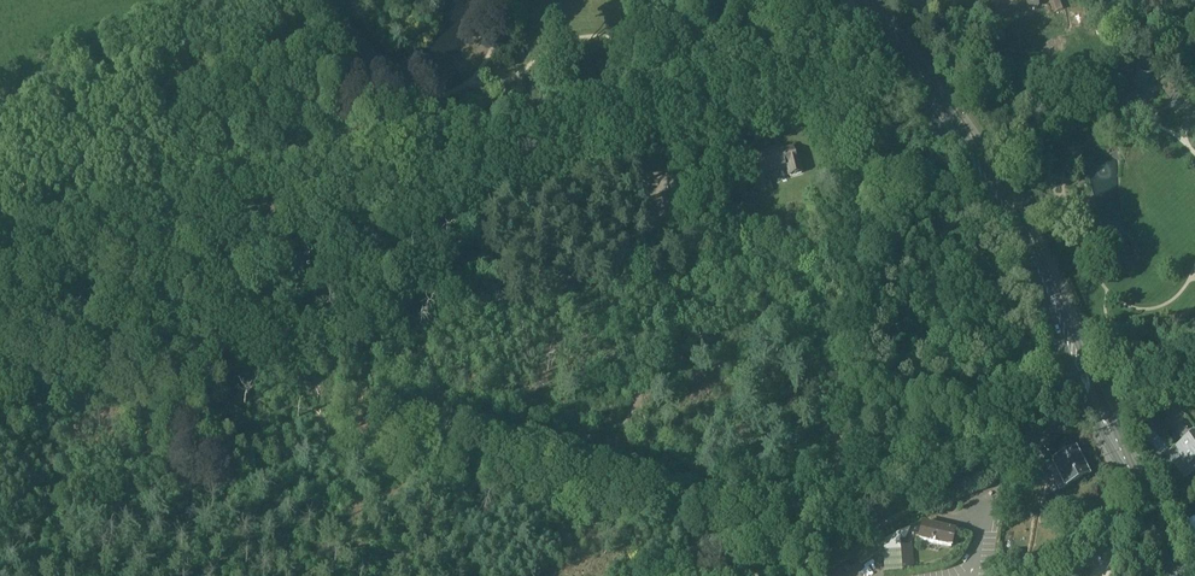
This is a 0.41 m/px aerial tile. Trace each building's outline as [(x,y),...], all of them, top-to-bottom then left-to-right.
[(1001,0),(991,0),(989,5),(998,8),(1001,0)] [(963,43),(958,56),(963,59),(967,50),(962,48),(964,43),(963,43)] [(950,55),(956,57),(959,48),(953,46),(950,55)] [(801,162),(797,162),(793,148),(775,153),(774,149),(761,153),(766,171),(786,167),(788,177),(803,173),(801,162)] [(756,174),(734,179),(736,190),(749,187),(750,190),(760,188),(756,174)] [(1174,466),(1185,479),(1194,471),(1194,434),(1177,448),(1185,458),(1174,466)] [(1065,488),(1089,475),(1077,451),(1053,463),(1053,464),(1048,466),(1060,490),(1065,487),(1065,488)] [(952,547),(955,531),(923,523),(919,539),(952,547)]
